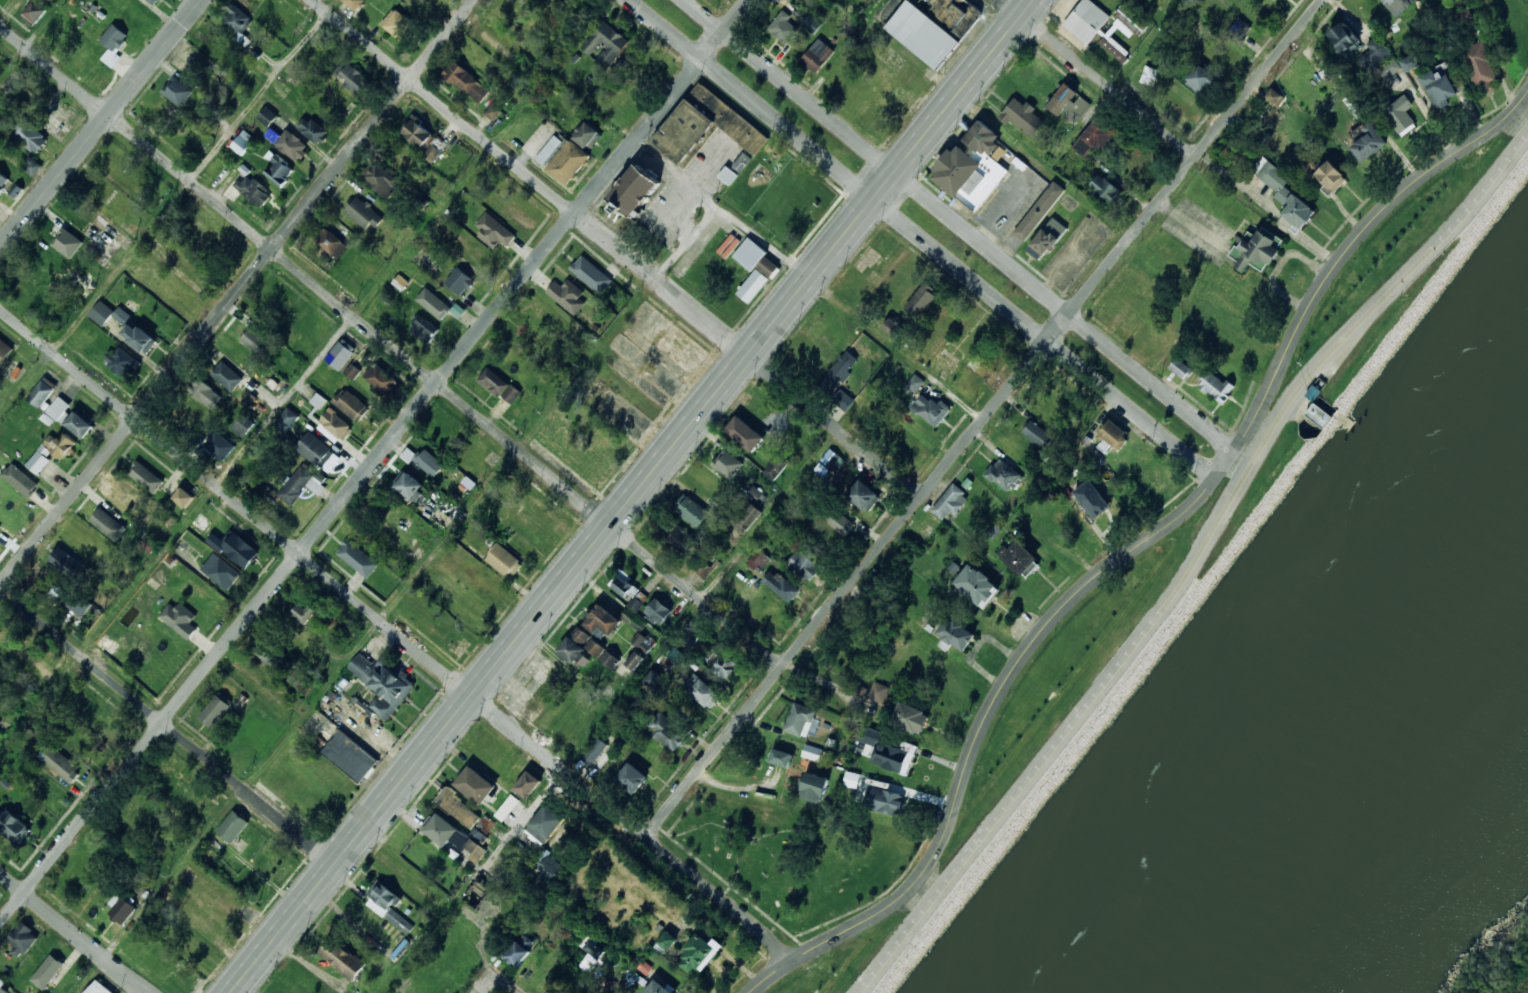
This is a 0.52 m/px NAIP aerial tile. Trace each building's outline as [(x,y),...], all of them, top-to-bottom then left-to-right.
[(36,0),(34,0),(20,15),(32,26),(47,10),(36,0)] [(356,12),(367,0),(343,0),(356,12)] [(908,0),(906,0),(884,28),(936,70),(960,40),(908,0)] [(955,2),(945,12),(963,31),(982,14),(968,0),(959,8),(955,2)] [(1110,16),(1090,0),(1082,0),(1062,24),(1087,44),(1110,16)] [(1396,17),(1411,4),(1407,0),(1381,0),(1396,17)] [(241,33),(252,19),(232,3),(218,21),(246,43),(249,39),(241,33)] [(1110,36),(1117,27),(1133,40),(1147,22),(1126,5),(1103,33),(1104,33),(1097,41),(1122,62),(1130,52),(1110,36)] [(380,26),(404,40),(415,22),(392,8),(380,26)] [(786,44),(798,29),(788,21),(791,16),(782,9),(767,29),(786,44)] [(802,23),(814,32),(821,23),(809,13),(802,23)] [(1252,28),(1238,16),(1224,34),(1238,45),(1252,28)] [(607,70),(629,40),(602,19),(580,48),(590,55),(599,43),(605,47),(595,60),(607,70)] [(1362,47),(1346,20),(1327,32),(1343,59),(1362,47)] [(116,52),(129,36),(113,23),(100,39),(110,48),(101,59),(112,68),(121,57),(116,52)] [(1392,54),(1379,34),(1366,43),(1371,50),(1359,58),(1367,71),(1392,54)] [(817,73),(835,50),(818,37),(800,60),(817,73)] [(1499,82),(1482,40),(1460,50),(1477,91),(1499,82)] [(1399,60),(1405,71),(1418,65),(1412,54),(1399,60)] [(1401,68),(1393,56),(1375,68),(1383,80),(1401,68)] [(356,95),(369,81),(344,59),(332,73),(356,95)] [(490,90),(454,59),(443,73),(478,104),(490,90)] [(1136,74),(1146,83),(1159,70),(1148,61),(1136,74)] [(1215,77),(1199,63),(1184,80),(1200,94),(1215,77)] [(1447,73),(1438,78),(1433,69),(1419,76),(1436,110),(1449,103),(1447,99),(1457,93),(1447,73)] [(194,91),(176,75),(161,91),(180,107),(194,91)] [(652,144),(685,168),(699,148),(701,149),(717,126),(754,154),(769,134),(697,82),(652,144)] [(1091,103),(1064,83),(1047,106),(1060,116),(1061,115),(1075,125),(1091,103)] [(1413,105),(1405,94),(1382,109),(1400,136),(1416,126),(1406,110),(1413,105)] [(1034,110),(1015,95),(998,117),(1008,125),(1011,121),(1032,138),(1045,121),(1033,112),(1034,110)] [(484,113),(494,121),(502,110),(492,103),(484,113)] [(278,116),(266,105),(256,117),(267,127),(278,116)] [(7,131),(36,154),(49,138),(20,115),(7,131)] [(327,132),(306,115),(296,126),(318,144),(327,132)] [(436,135),(411,116),(399,131),(424,150),(436,135)] [(976,212),(1008,170),(997,162),(1006,150),(994,141),(999,135),(978,119),(962,140),(970,146),(966,151),(956,143),(930,176),(976,212)] [(588,150),(602,133),(585,120),(572,137),(588,150)] [(265,135),(276,142),(281,135),(270,128),(265,135)] [(298,162),(310,145),(287,128),(275,145),(298,162)] [(255,138),(244,129),(230,145),(241,155),(255,138)] [(565,143),(555,134),(534,158),(544,166),(565,143)] [(567,185),(591,156),(570,138),(546,168),(567,185)] [(423,156),(432,163),(442,151),(432,143),(423,156)] [(732,165),(739,171),(751,159),(744,153),(732,165)] [(295,168),(277,155),(264,173),(281,186),(295,168)] [(35,174),(42,165),(29,156),(23,164),(35,174)] [(1277,191),(1273,197),(1286,206),(1279,215),(1300,231),(1316,210),(1284,186),(1290,177),(1261,156),(1250,171),(1277,191)] [(360,175),(388,200),(397,190),(393,187),(397,181),(374,160),(360,175)] [(1331,194),(1347,179),(1329,160),(1312,175),(1331,194)] [(631,218),(660,183),(636,163),(607,198),(617,206),(609,215),(615,220),(622,211),(631,218)] [(718,176),(730,185),(738,175),(726,165),(718,176)] [(9,177),(0,172),(0,194),(9,177)] [(235,186),(261,208),(272,194),(246,173),(235,186)] [(1088,189),(1112,203),(1121,188),(1097,174),(1088,189)] [(1024,242),(1065,189),(1054,180),(1013,233),(1024,242)] [(345,212),(374,231),(384,215),(355,196),(345,212)] [(495,246),(500,240),(507,246),(516,235),(486,211),(472,229),(495,246)] [(1041,261),(1067,228),(1052,216),(1027,249),(1041,261)] [(1283,240),(1261,226),(1255,236),(1246,230),(1230,256),(1237,260),(1233,267),(1243,272),(1249,263),(1264,272),(1283,240)] [(51,243),(70,259),(83,242),(64,227),(51,243)] [(348,246),(325,227),(314,240),(338,259),(348,246)] [(747,238),(733,256),(753,272),(736,293),(749,303),(780,264),(747,238)] [(569,268),(599,294),(612,280),(582,254),(569,268)] [(461,296),(474,280),(457,266),(444,282),(461,296)] [(554,280),(545,293),(575,315),(585,302),(579,297),(584,291),(567,279),(562,286),(554,280)] [(936,296),(923,285),(904,306),(918,318),(936,296)] [(441,320),(449,310),(459,318),(465,310),(456,303),(452,308),(425,287),(416,300),(441,320)] [(112,315),(123,324),(130,314),(120,306),(115,311),(100,300),(89,315),(103,326),(112,315)] [(438,329),(421,315),(409,330),(426,344),(438,329)] [(120,332),(146,354),(158,340),(131,318),(120,332)] [(267,359),(278,344),(252,325),(241,341),(267,359)] [(0,336),(0,365),(14,347),(0,336)] [(356,348),(341,337),(325,360),(340,371),(356,348)] [(110,351),(103,361),(127,378),(140,360),(119,346),(114,354),(110,351)] [(850,372),(848,370),(857,359),(846,350),(818,382),(831,394),(850,372)] [(1192,368),(1176,357),(1169,368),(1184,378),(1192,368)] [(210,373),(231,392),(243,378),(222,360),(210,373)] [(353,380),(361,370),(350,362),(342,372),(353,380)] [(364,378),(383,389),(392,374),(373,363),(364,378)] [(509,406),(520,393),(488,365),(477,378),(509,406)] [(1236,386),(1227,379),(1224,383),(1210,371),(1199,386),(1222,403),(1236,386)] [(925,381),(915,373),(906,384),(915,392),(925,381)] [(40,407),(56,386),(44,376),(28,398),(40,407)] [(212,409),(222,394),(196,377),(187,392),(212,409)] [(1305,394),(1313,401),(1321,391),(1313,385),(1305,394)] [(855,398),(838,388),(831,401),(846,411),(855,398)] [(331,401),(358,422),(370,407),(348,390),(342,397),(337,393),(331,401)] [(936,427),(951,408),(941,399),(937,404),(923,393),(911,408),(936,427)] [(76,410),(75,411),(58,398),(48,411),(84,440),(95,426),(76,410)] [(1306,415),(1325,425),(1332,413),(1313,403),(1306,415)] [(286,433),(299,415),(287,406),(274,424),(286,433)] [(351,424),(328,408),(318,421),(340,438),(351,424)] [(256,424),(244,413),(231,426),(243,437),(256,424)] [(724,431),(752,452),(764,437),(736,415),(724,431)] [(1118,450),(1130,434),(1110,418),(1097,434),(1118,450)] [(1045,449),(1054,435),(1030,420),(1021,433),(1045,449)] [(236,444),(217,431),(205,446),(223,461),(236,444)] [(296,448),(328,474),(342,457),(309,431),(296,448)] [(51,434),(43,443),(64,460),(78,443),(64,432),(57,440),(51,434)] [(36,473),(54,454),(44,444),(26,464),(36,473)] [(416,453),(407,447),(401,455),(409,461),(416,453)] [(444,464),(424,447),(413,460),(433,477),(444,464)] [(742,460),(722,448),(711,466),(732,478),(742,460)] [(1007,493),(1023,476),(1014,468),(1018,464),(1004,452),(985,473),(1007,493)] [(773,481),(789,462),(780,454),(764,472),(773,481)] [(127,474),(154,493),(164,480),(136,460),(127,474)] [(1,475),(28,497),(39,484),(12,461),(1,475)] [(315,475),(301,464),(277,494),(290,505),(315,475)] [(418,503),(429,487),(405,472),(395,487),(418,503)] [(846,494),(867,512),(880,497),(859,478),(846,494)] [(1073,491),(1094,519),(1111,506),(1090,478),(1073,491)] [(125,513),(137,497),(117,482),(105,497),(125,513)] [(943,520),(950,511),(955,515),(969,497),(952,483),(931,510),(943,520)] [(757,507),(767,497),(753,485),(744,495),(751,501),(732,522),(744,533),(763,512),(757,507)] [(194,497),(181,486),(171,497),(185,508),(194,497)] [(709,512),(684,493),(672,508),(698,527),(709,512)] [(819,517),(844,533),(852,520),(828,504),(819,517)] [(90,520),(116,541),(127,528),(101,507),(90,520)] [(213,532),(207,539),(245,570),(259,552),(232,529),(222,540),(213,532)] [(336,554),(368,577),(379,562),(347,538),(336,554)] [(997,553),(1023,577),(1039,560),(1017,539),(1009,548),(1006,544),(997,553)] [(484,558),(510,580),(524,563),(498,542),(484,558)] [(50,558),(73,577),(84,564),(60,545),(50,558)] [(748,561),(761,571),(770,559),(757,548),(748,561)] [(821,567),(798,548),(786,563),(809,581),(821,567)] [(201,570),(229,589),(241,571),(212,552),(201,570)] [(986,608),(1001,586),(968,563),(953,586),(986,608)] [(799,592),(772,568),(762,580),(789,603),(799,592)] [(609,583),(625,600),(637,590),(621,572),(609,583)] [(93,605),(77,592),(67,605),(83,618),(93,605)] [(627,604),(635,612),(643,604),(635,596),(627,604)] [(660,627),(672,609),(655,597),(643,615),(660,627)] [(316,610),(301,601),(292,615),(307,624),(316,610)] [(159,616),(188,639),(196,629),(190,623),(196,615),(181,602),(176,607),(170,602),(159,616)] [(600,626),(610,635),(621,621),(600,603),(583,623),(594,633),(600,626)] [(308,625),(317,632),(325,621),(315,614),(308,625)] [(938,633),(943,636),(937,646),(947,651),(951,644),(966,651),(976,632),(947,616),(938,633)] [(691,647),(705,632),(692,620),(678,635),(691,647)] [(582,669),(590,659),(582,653),(586,648),(597,658),(605,648),(577,625),(558,649),(582,669)] [(631,641),(646,652),(654,641),(640,630),(631,641)] [(284,656),(268,642),(258,653),(275,667),(284,656)] [(599,658),(611,668),(619,659),(607,649),(599,658)] [(644,658),(636,650),(625,663),(633,670),(644,658)] [(387,720),(416,682),(398,668),(395,672),(379,660),(376,665),(359,652),(347,668),(380,693),(369,707),(387,720)] [(727,680),(739,664),(725,653),(713,669),(727,680)] [(288,678),(296,689),(308,679),(300,669),(288,678)] [(688,690),(709,708),(720,695),(700,677),(688,690)] [(866,697),(882,703),(889,687),(873,680),(866,697)] [(213,728),(231,705),(216,693),(198,716),(213,728)] [(813,718),(816,709),(793,701),(783,730),(810,738),(816,719),(813,718)] [(922,735),(930,713),(900,701),(891,722),(922,735)] [(690,735),(661,711),(648,728),(677,751),(690,735)] [(359,783),(378,760),(340,729),(321,751),(359,783)] [(907,775),(917,745),(901,740),(900,743),(866,731),(863,742),(875,746),(870,762),(907,775)] [(580,756),(591,765),(607,744),(596,735),(580,756)] [(801,756),(819,761),(822,749),(805,743),(801,756)] [(793,754),(773,747),(768,762),(788,768),(793,754)] [(70,782),(81,769),(54,748),(44,761),(70,782)] [(648,777),(630,761),(615,779),(634,794),(648,777)] [(454,783),(480,805),(496,787),(470,765),(454,783)] [(514,788),(527,799),(542,781),(528,770),(514,788)] [(829,778),(805,770),(797,796),(820,804),(829,778)] [(843,785),(857,788),(853,804),(901,814),(906,795),(890,791),(891,783),(868,778),(869,776),(846,770),(843,785)] [(481,817),(447,786),(435,799),(469,830),(481,817)] [(520,801),(511,793),(494,815),(503,822),(520,801)] [(526,829),(545,844),(565,818),(546,803),(526,829)] [(232,843),(249,822),(234,809),(216,831),(232,843)] [(18,843),(29,827),(5,810),(0,817),(0,830),(18,843)] [(447,847),(425,829),(440,811),(481,845),(475,852),(467,845),(463,849),(452,840),(447,847)] [(487,849),(471,838),(465,847),(473,853),(469,858),(477,864),(487,849)] [(366,904),(407,934),(414,925),(393,909),(401,897),(377,879),(367,894),(372,897),(366,904)] [(124,924),(136,906),(116,893),(109,904),(114,907),(109,914),(124,924)] [(39,936),(23,922),(7,939),(15,946),(11,951),(20,959),(39,936)] [(677,938),(666,930),(654,946),(665,954),(677,938)] [(723,944),(714,938),(710,943),(698,933),(677,962),(691,972),(695,967),(703,972),(723,944)] [(605,952),(588,936),(580,945),(591,954),(577,969),(585,975),(605,952)] [(515,967),(533,947),(521,937),(503,956),(515,967)] [(355,979),(366,961),(328,938),(318,956),(355,979)] [(31,979),(44,990),(64,964),(51,953),(31,979)] [(652,967),(644,960),(637,967),(645,974),(652,967)] [(96,979),(85,992),(114,992),(96,979)] [(667,987),(654,979),(645,992),(676,992),(667,987)] [(10,988),(0,980),(0,992),(6,992),(10,988)]
